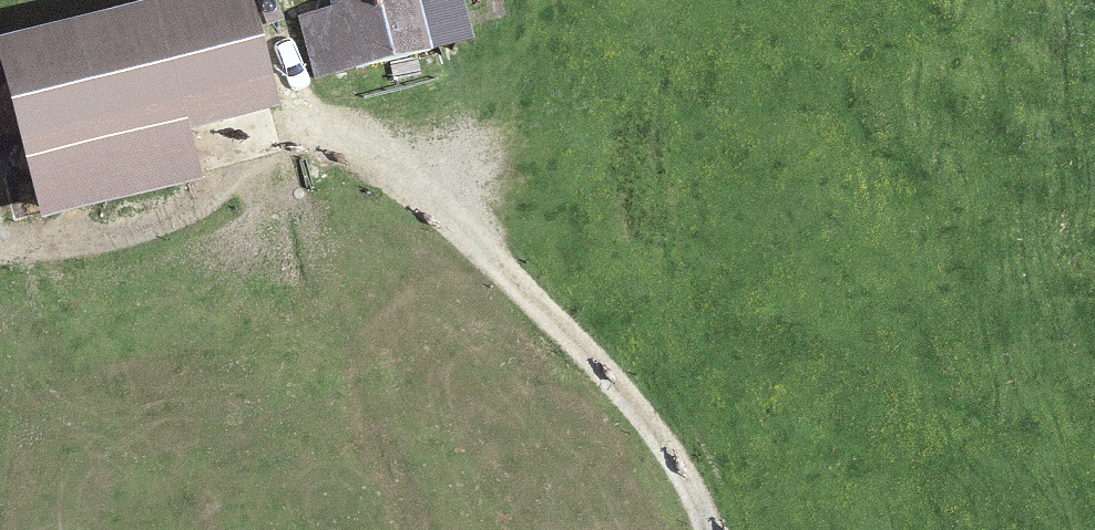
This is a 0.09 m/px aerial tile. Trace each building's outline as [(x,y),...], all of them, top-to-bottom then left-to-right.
[(0,40),(0,67),(44,221),(204,180),(189,130),(280,107),(250,0),(157,0),(0,40)] [(332,6),(295,15),(313,82),(475,40),(465,0),(330,0),(332,6)]
